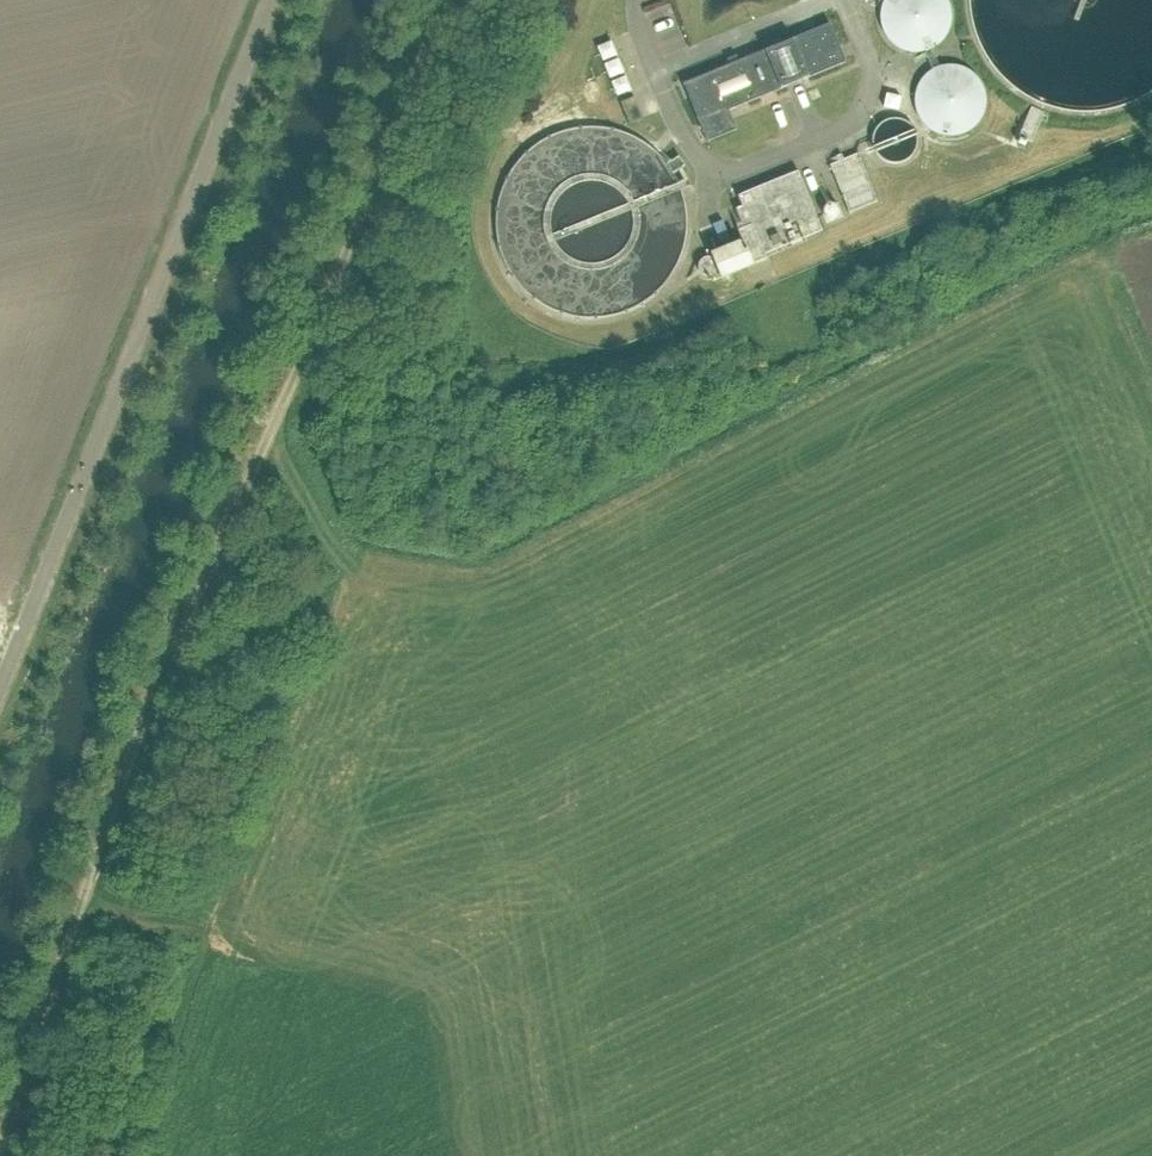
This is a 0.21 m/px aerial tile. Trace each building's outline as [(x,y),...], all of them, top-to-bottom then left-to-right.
[(844,63),(829,25),(683,84),(699,122),(844,63)] [(616,56),(609,42),(597,47),(603,62),(616,56)] [(623,73),(617,59),(604,64),(610,79),(623,73)] [(630,91),(624,77),(612,82),(618,96),(630,91)] [(641,119),(632,99),(621,104),(629,124),(641,119)] [(1038,142),(1050,113),(1035,107),(1023,135),(1038,142)] [(853,215),(881,205),(862,153),(834,164),(853,215)] [(819,232),(796,173),(734,197),(739,209),(735,211),(742,230),(735,232),(742,249),(728,254),(727,250),(707,258),(702,260),(700,261),(699,262),(698,263),(698,265),(697,266),(697,268),(697,270),(698,271),(698,273),(699,274),(701,275),(702,276),(703,276),(705,277),(706,277),(708,277),(710,283),(737,273),(734,266),(819,232)]
